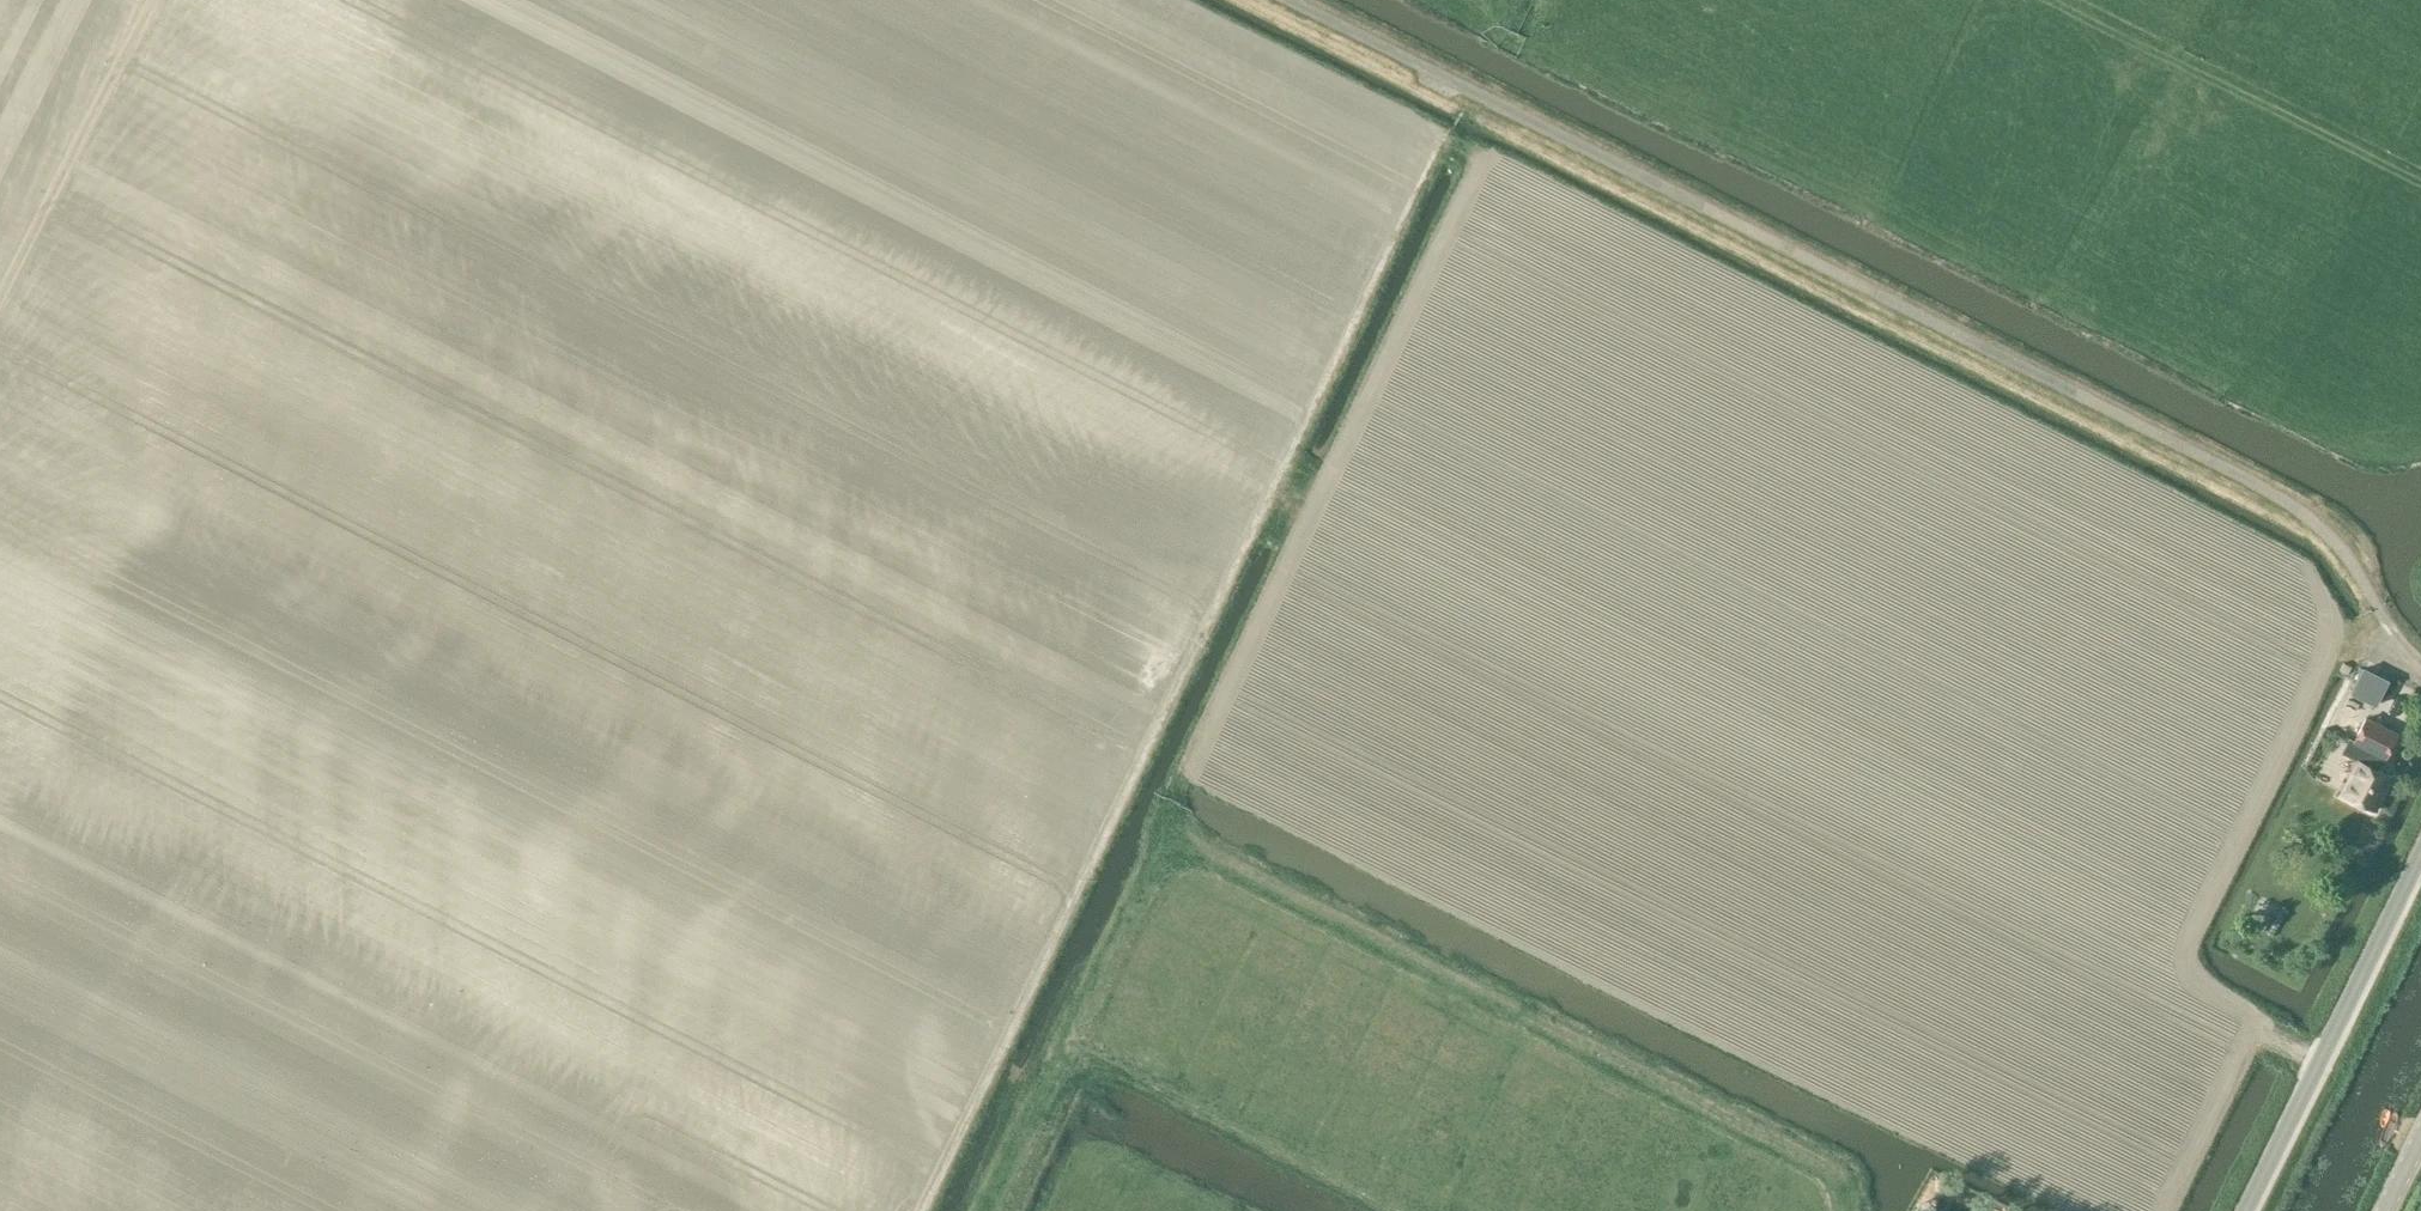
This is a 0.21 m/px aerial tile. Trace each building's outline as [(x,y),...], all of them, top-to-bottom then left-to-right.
[(2363,666),(2350,693),(2377,706),(2390,679),(2363,666)] [(2398,733),(2365,717),(2353,739),(2349,737),(2342,753),(2356,759),(2339,792),(2375,810),(2392,776),(2377,768),(2384,756),(2386,757),(2398,733)]
